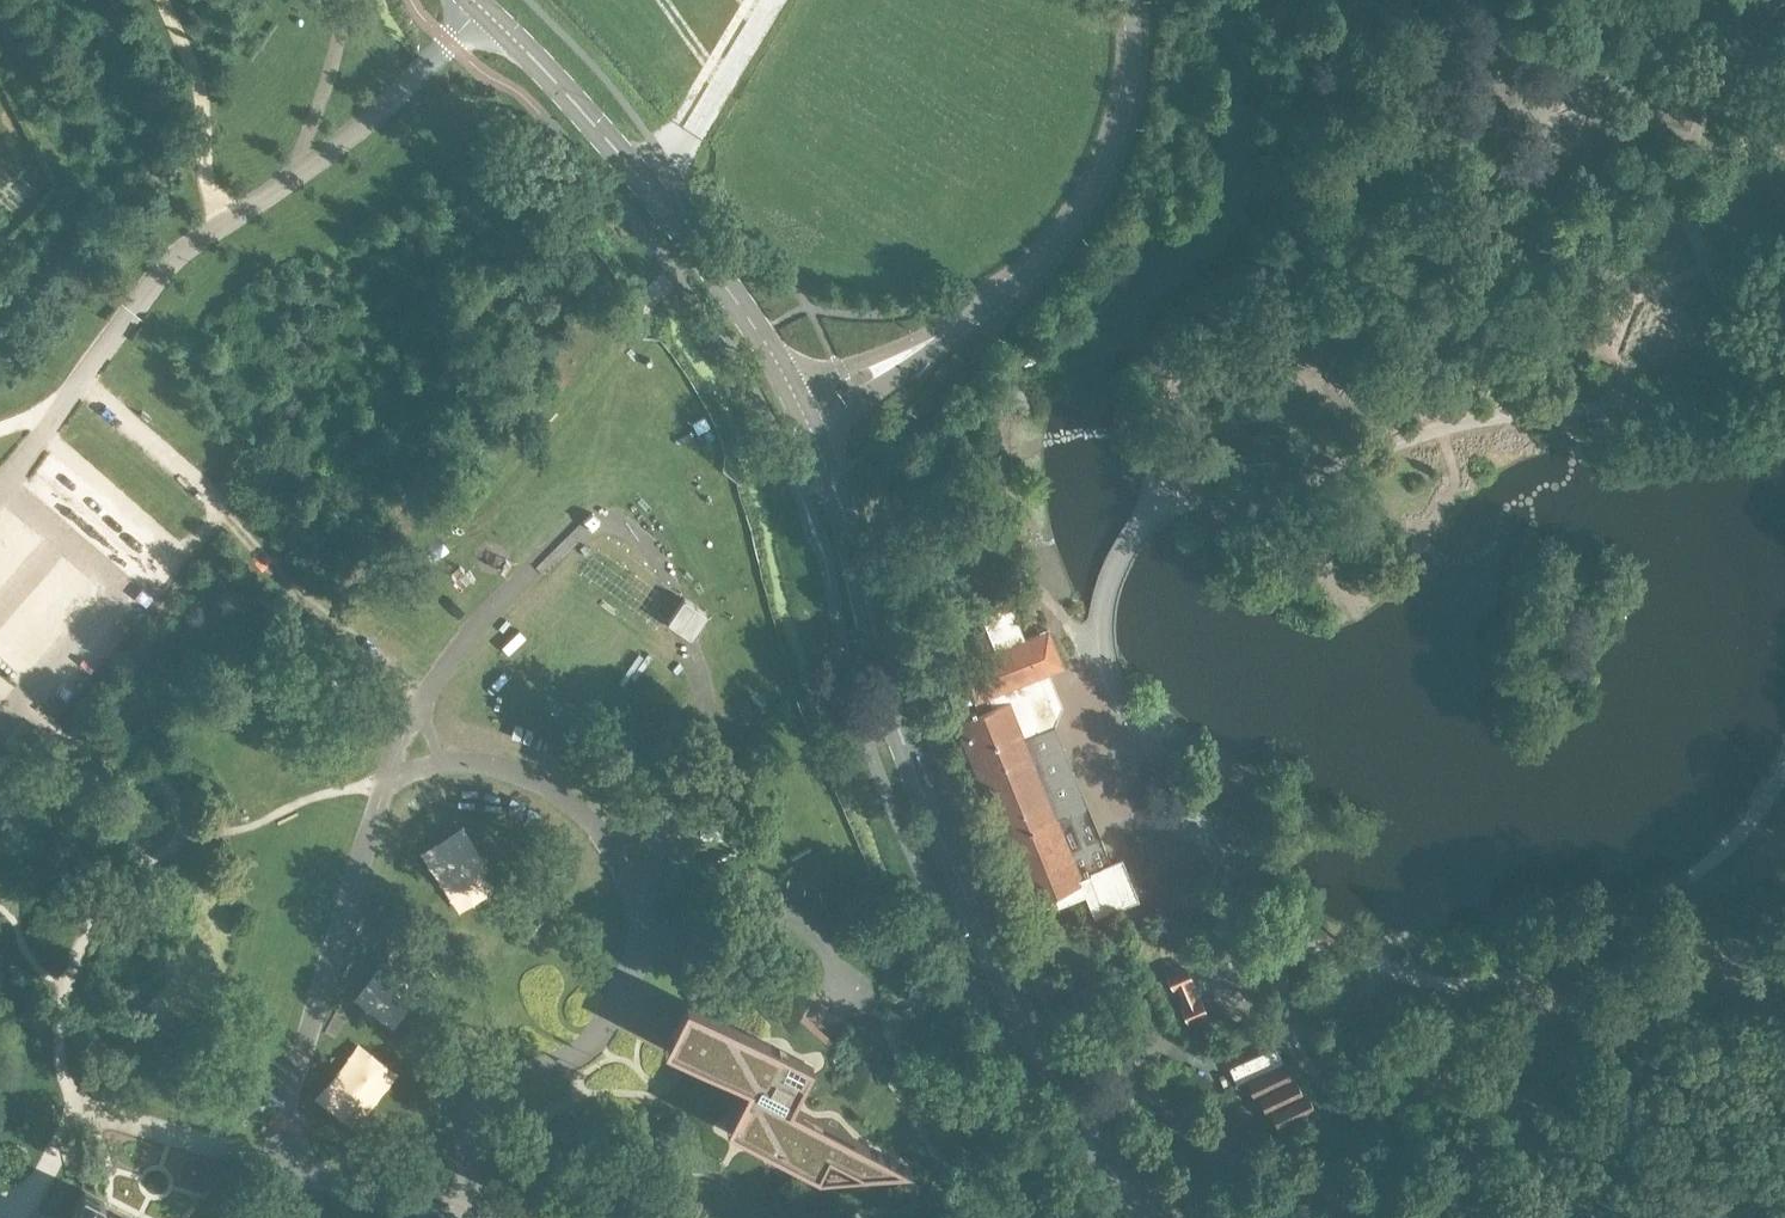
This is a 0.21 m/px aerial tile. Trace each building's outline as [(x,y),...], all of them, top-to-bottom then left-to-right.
[(951,661),(934,668),(950,708),(975,770),(1018,877),(1032,910),(1034,916),(1066,902),(1085,895),(1094,917),(1120,907),(1136,900),(1120,861),(1111,865),(1100,838),(1097,830),(1084,799),(1077,795),(1050,725),(1055,713),(1039,674),(1052,669),(1063,664),(1048,628),(1025,637),(1006,590),(976,603),(986,628),(962,637),(952,612),(935,619),(951,661)] [(1185,1000),(1193,997),(1187,982),(1178,986),(1185,1000)] [(685,998),(662,1042),(747,1086),(726,1127),(818,1174),(911,1167),(792,1105),(812,1065),(685,998)] [(1271,1048),(1231,1066),(1237,1080),(1245,1077),(1253,1095),(1258,1092),(1265,1110),(1270,1108),(1277,1124),(1277,1125),(1279,1125),(1282,1132),(1303,1123),(1300,1115),(1314,1109),(1306,1090),(1302,1092),(1294,1075),(1290,1077),(1283,1061),(1276,1046),(1271,1048)] [(1337,1185),(1322,1188),(1325,1206),(1340,1203),(1337,1185)] [(99,1206),(105,1196),(87,1186),(70,1217),(120,1217),(99,1206)]
